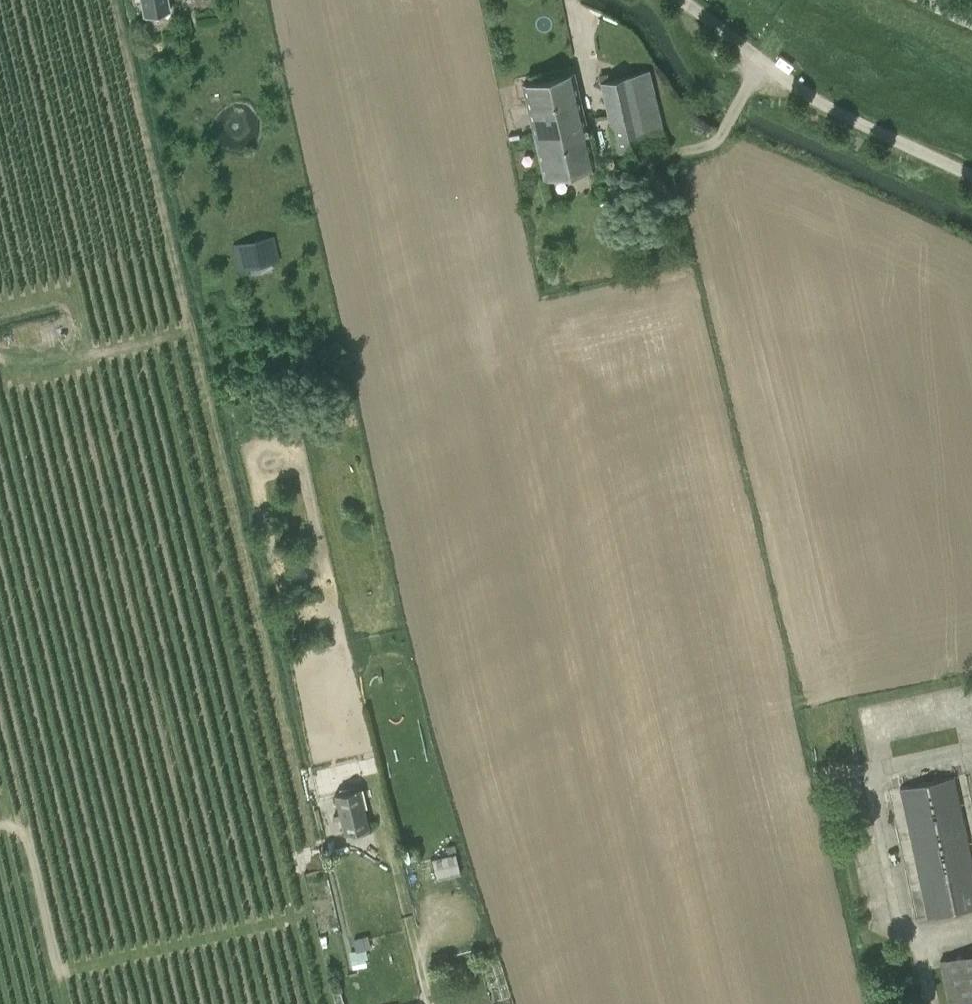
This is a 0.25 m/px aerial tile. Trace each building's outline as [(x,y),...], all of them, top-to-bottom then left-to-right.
[(167,0),(143,0),(146,17),(170,12),(167,0)] [(601,82),(609,121),(659,110),(651,70),(601,82)] [(523,85),(534,136),(548,133),(547,132),(556,130),(554,124),(584,117),(574,72),(523,85)] [(609,121),(619,161),(648,154),(668,149),(659,110),(609,121)] [(544,179),(595,167),(584,117),(554,124),(556,130),(547,132),(548,133),(534,136),(544,179)] [(274,236),(240,243),(232,244),(238,271),(246,269),(246,270),(275,263),(273,253),(278,251),(274,236)] [(927,918),(971,908),(971,859),(954,776),(899,788),(927,918)] [(344,834),(369,828),(360,789),(335,795),(344,834)] [(455,853),(432,859),(437,879),(440,878),(444,894),(464,889),(455,853)] [(354,968),(371,964),(365,934),(348,937),(354,968)] [(939,960),(948,1003),(971,1003),(971,953),(939,960)]
